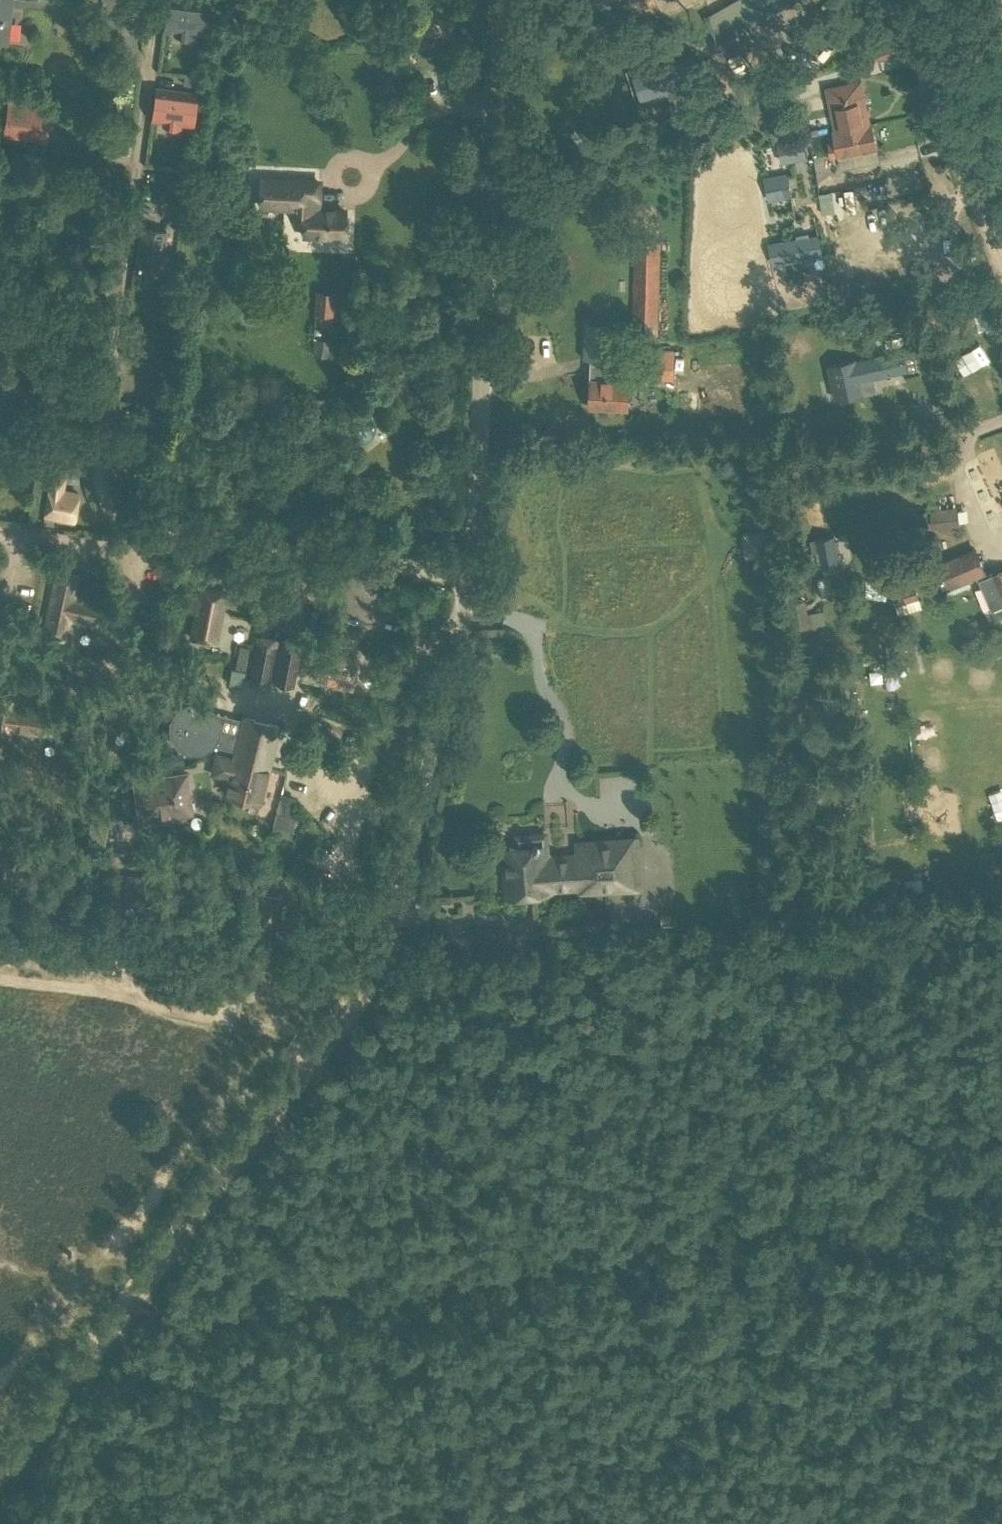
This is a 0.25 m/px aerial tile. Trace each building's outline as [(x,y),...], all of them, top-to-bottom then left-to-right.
[(7,41),(12,0),(0,0),(0,40),(7,41)] [(177,0),(169,0),(166,28),(177,29),(177,34),(190,36),(191,31),(202,32),(206,4),(177,0)] [(763,17),(793,0),(754,0),(763,17)] [(829,46),(847,42),(844,30),(826,34),(829,46)] [(869,42),(873,55),(893,49),(889,36),(869,42)] [(688,57),(633,75),(641,98),(696,80),(688,57)] [(839,90),(826,93),(833,130),(831,131),(834,142),(828,143),(830,156),(836,155),(837,157),(876,149),(871,123),(870,123),(864,93),(863,93),(860,80),(837,84),(839,90)] [(193,94),(157,89),(153,118),(165,119),(164,124),(178,126),(178,121),(190,123),(193,94)] [(9,96),(3,138),(47,143),(51,108),(29,105),(30,99),(9,96)] [(803,124),(774,130),(775,133),(778,132),(779,141),(777,141),(781,162),(784,162),(806,157),(802,136),(811,134),(809,123),(806,124),(806,122),(803,123),(803,124)] [(758,176),(781,171),(778,157),(755,162),(758,176)] [(169,172),(165,201),(180,203),(183,174),(169,172)] [(785,174),(764,178),(768,201),(790,197),(785,174)] [(258,179),(257,210),(290,212),(289,239),(345,241),(346,209),(336,209),(336,211),(320,211),(320,209),(316,208),(316,196),(318,196),(319,180),(258,179)] [(143,228),(138,268),(161,270),(165,230),(143,228)] [(817,234),(768,244),(772,264),(821,255),(817,234)] [(633,240),(631,341),(657,342),(660,241),(633,240)] [(317,292),(316,311),(332,312),(333,293),(317,292)] [(584,322),(583,357),(589,357),(588,406),(627,408),(628,379),(611,378),(606,378),(608,323),(584,322)] [(316,337),(314,354),(327,355),(330,338),(316,337)] [(914,348),(828,364),(834,399),(874,392),(871,376),(918,367),(914,348)] [(656,350),(656,381),(675,382),(676,350),(656,350)] [(786,398),(787,409),(805,408),(804,397),(786,398)] [(50,477),(44,523),(53,524),(54,517),(74,520),(78,493),(62,490),(63,479),(50,477)] [(819,515),(818,501),(799,502),(800,516),(819,515)] [(957,507),(929,510),(931,529),(960,526),(957,507)] [(926,511),(907,513),(909,525),(927,523),(926,511)] [(741,533),(741,535),(742,558),(743,558),(743,559),(745,560),(746,560),(769,559),(770,558),(771,558),(771,557),(772,556),(772,555),(770,532),(770,531),(769,531),(768,530),(767,529),(766,529),(745,530),(743,531),(742,532),(741,533)] [(832,535),(814,539),(821,569),(822,568),(823,574),(839,570),(838,565),(839,565),(832,535)] [(935,566),(944,587),(977,574),(991,609),(1001,604),(1001,570),(986,577),(974,549),(935,566)] [(931,555),(906,563),(911,579),(935,571),(931,555)] [(889,591),(907,584),(902,570),(884,576),(889,591)] [(55,573),(43,638),(66,642),(70,620),(110,627),(114,606),(73,599),(77,577),(55,573)] [(843,573),(818,578),(821,595),(846,590),(843,573)] [(201,584),(190,637),(216,643),(227,589),(201,584)] [(912,584),(890,591),(896,608),(917,601),(912,584)] [(805,598),(787,603),(791,629),(810,627),(810,626),(807,613),(805,598)] [(822,610),(807,613),(810,626),(824,624),(822,610)] [(256,635),(248,685),(269,688),(276,637),(256,635)] [(280,637),(272,680),(295,684),(302,641),(280,637)] [(232,667),(228,684),(242,687),(250,647),(239,645),(235,667),(232,667)] [(307,645),(301,679),(354,690),(361,656),(307,645)] [(811,667),(812,648),(790,647),(790,666),(811,667)] [(862,657),(866,675),(887,670),(882,652),(862,657)] [(98,691),(96,703),(106,704),(103,727),(132,730),(136,695),(98,691)] [(11,735),(12,726),(59,731),(62,710),(14,704),(15,695),(0,693),(0,734),(11,735)] [(280,725),(243,715),(238,735),(216,729),(215,723),(210,714),(200,708),(189,708),(179,714),(173,724),(173,735),(180,745),(189,750),(201,750),(210,745),(214,738),(235,744),(233,752),(219,748),(213,774),(227,778),(223,792),(260,802),(280,725)] [(185,769),(129,776),(135,820),(158,817),(158,819),(162,821),(168,820),(171,818),(170,815),(191,812),(185,769)] [(280,797),(276,813),(292,817),(296,801),(280,797)] [(276,813),(271,832),(291,837),(296,818),(292,817),(276,813)] [(509,871),(504,870),(506,895),(549,892),(549,891),(647,884),(643,841),(574,847),(575,853),(548,854),(546,832),(513,834),(513,845),(507,845),(509,871)] [(8,885),(12,860),(0,858),(0,883),(8,885)] [(126,873),(122,900),(146,903),(150,877),(126,873)] [(259,893),(255,920),(279,924),(283,896),(259,893)]
